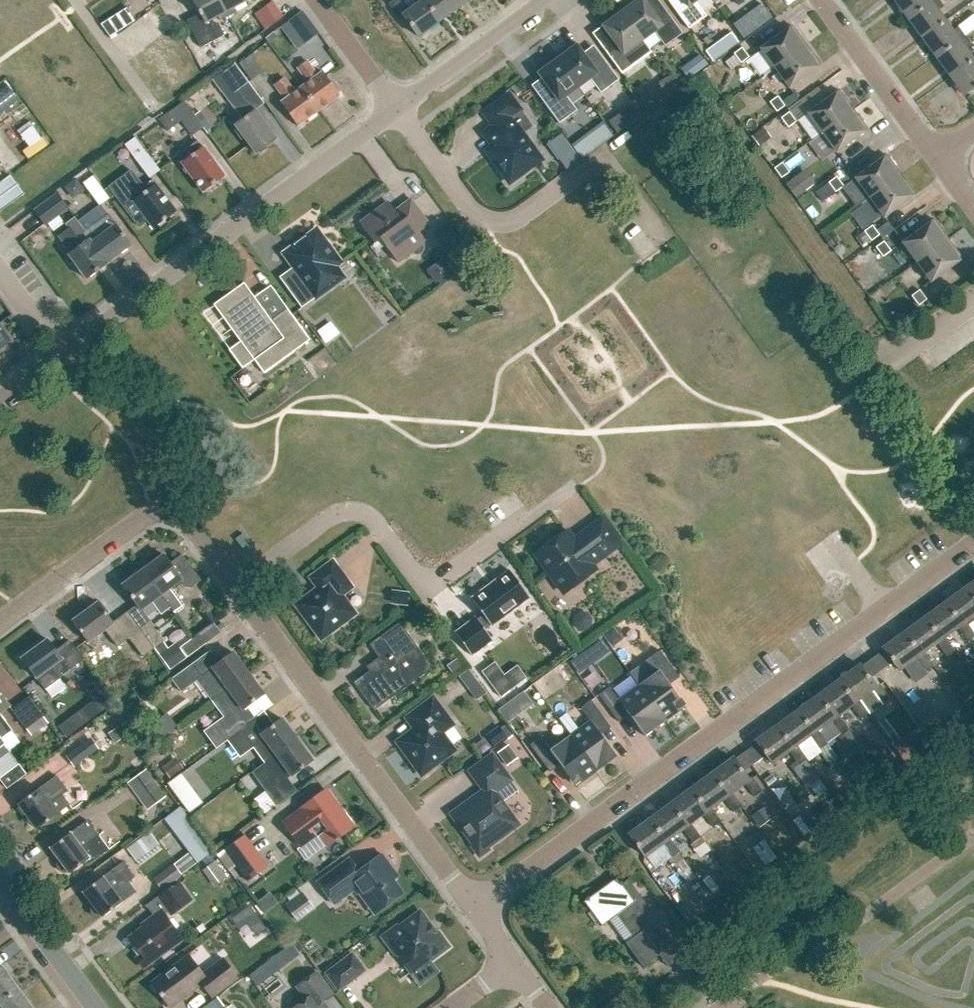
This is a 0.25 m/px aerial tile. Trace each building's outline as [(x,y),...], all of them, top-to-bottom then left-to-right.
[(219,0),(191,0),(199,14),(187,21),(200,47),(203,46),(224,35),(218,24),(209,29),(206,23),(217,17),(219,20),(227,16),(219,0)] [(246,0),(219,0),(227,16),(237,11),(235,8),(247,2),(246,0)] [(438,22),(423,0),(418,3),(406,12),(397,0),(394,0),(388,5),(398,18),(402,16),(417,37),(438,22)] [(459,7),(454,0),(416,0),(418,3),(423,0),(438,22),(459,7)] [(619,8),(642,40),(654,32),(664,46),(682,33),(665,10),(655,18),(642,0),(630,0),(619,8)] [(671,6),(688,28),(705,16),(695,1),(697,0),(679,0),(671,6)] [(907,18),(932,0),(894,0),(907,18)] [(938,0),(932,0),(907,18),(921,37),(943,21),(936,11),(943,6),(938,0)] [(273,1),(255,13),(265,29),(283,16),(273,1)] [(115,33),(135,21),(127,7),(107,20),(107,19),(100,23),(111,40),(117,36),(115,33)] [(642,40),(619,8),(599,23),(616,46),(607,53),(621,73),(639,60),(631,49),(642,40)] [(762,24),(772,17),(765,8),(756,15),(762,24)] [(312,30),(301,15),(283,29),(295,44),(312,30)] [(973,27),(973,15),(959,23),(964,33),(973,27)] [(951,31),(943,21),(921,37),(935,57),(964,36),(957,26),(951,31)] [(774,69),(806,46),(791,26),(759,50),(774,69)] [(738,43),(731,33),(719,42),(726,51),(738,43)] [(235,35),(216,49),(222,58),(242,44),(235,35)] [(971,45),(964,36),(935,57),(949,76),(972,59),(965,50),(971,45)] [(573,41),(554,56),(578,87),(589,79),(600,93),(618,80),(602,58),(592,66),(573,41)] [(203,46),(200,47),(190,53),(204,73),(216,64),(203,46)] [(788,89),(820,65),(806,46),(774,69),(788,89)] [(733,53),(741,63),(749,57),(742,47),(733,53)] [(308,83),(300,89),(316,112),(339,95),(322,72),(317,76),(306,61),(303,64),(294,52),(283,60),(291,72),(297,68),(308,83)] [(699,71),(707,65),(700,55),(692,61),(699,71)] [(262,73),(249,56),(239,63),(251,81),(262,73)] [(578,87),(554,56),(535,70),(552,94),(542,101),(558,123),(576,110),(566,96),(578,87)] [(973,88),(973,62),(972,59),(949,76),(963,95),(973,88)] [(212,79),(242,120),(234,125),(255,154),(258,151),(260,153),(267,148),(265,146),(275,139),(254,111),(264,104),(234,63),(212,79)] [(316,112),(300,89),(294,92),(284,78),(274,85),(285,99),(280,103),(297,126),(316,112)] [(647,113),(665,101),(655,86),(648,91),(637,98),(647,113)] [(821,134),(853,110),(839,91),(807,114),(821,134)] [(531,127),(517,108),(507,95),(482,113),(491,126),(483,132),(492,145),(484,151),(508,184),(540,160),(521,134),(531,127)] [(769,102),(776,112),(785,106),(777,96),(769,102)] [(184,102),(184,103),(159,121),(167,132),(181,122),(192,137),(203,129),(194,116),(184,102)] [(867,130),(853,110),(821,134),(835,153),(867,130)] [(203,129),(206,132),(212,128),(200,112),(194,116),(203,129)] [(781,118),(788,128),(796,122),(789,112),(781,118)] [(33,149),(44,140),(32,124),(21,133),(33,149)] [(759,146),(771,138),(763,127),(751,136),(759,146)] [(160,171),(154,163),(148,155),(135,138),(125,145),(150,179),(160,171)] [(593,151),(584,138),(572,147),(581,159),(593,151)] [(202,192),(223,176),(197,141),(186,150),(190,156),(181,163),(183,167),(183,170),(186,174),(189,174),(202,192)] [(868,198),(900,175),(886,155),(854,179),(868,198)] [(774,168),(781,178),(790,172),(782,162),(774,168)] [(24,191),(11,173),(0,182),(0,209),(24,191)] [(110,199),(104,191),(109,187),(99,174),(94,177),(93,176),(83,184),(99,206),(110,199)] [(808,189),(798,175),(785,185),(796,198),(808,189)] [(914,194),(900,175),(868,198),(882,218),(914,194)] [(828,183),(835,192),(844,186),(836,176),(828,183)] [(175,212),(152,181),(143,188),(139,182),(116,199),(139,230),(149,223),(153,228),(175,212)] [(68,209),(57,193),(33,210),(45,226),(68,209)] [(402,221),(388,202),(359,223),(375,244),(381,239),(398,263),(411,253),(415,255),(417,255),(420,255),(422,253),(424,251),(424,248),(423,244),(426,242),(419,232),(429,225),(411,199),(400,207),(408,217),(402,221)] [(125,248),(130,245),(108,214),(85,231),(107,261),(114,257),(116,257),(125,251),(125,248)] [(107,261),(85,231),(74,217),(64,224),(68,229),(58,236),(70,252),(67,254),(75,265),(75,268),(80,275),(83,275),(86,279),(106,264),(105,263),(107,261)] [(915,263),(947,239),(933,220),(901,243),(915,263)] [(864,231),(871,241),(879,235),(872,225),(864,231)] [(316,230),(282,255),(291,268),(279,277),(301,308),(345,276),(337,265),(340,263),(316,230)] [(840,240),(833,231),(825,237),(831,246),(840,240)] [(930,282),(962,259),(947,239),(915,263),(930,282)] [(875,247),(883,257),(891,251),(884,241),(875,247)] [(465,247),(454,255),(460,263),(471,255),(465,247)] [(310,340),(286,308),(270,320),(254,297),(243,283),(214,305),(214,306),(240,342),(229,350),(242,369),(254,360),(264,373),(310,340)] [(911,296),(918,306),(926,300),(919,290),(911,296)] [(326,344),(339,334),(330,322),(317,331),(326,344)] [(10,342),(0,328),(0,349),(10,342)] [(574,540),(567,531),(558,537),(552,536),(545,542),(544,547),(535,554),(549,573),(547,574),(558,589),(560,588),(564,594),(595,570),(591,565),(619,544),(602,520),(574,540)] [(163,554),(141,570),(169,608),(175,616),(183,610),(183,605),(171,589),(181,582),(184,586),(190,588),(200,580),(181,554),(169,563),(163,554)] [(297,605),(321,638),(340,624),(339,622),(351,613),(339,596),(351,587),(331,560),(309,577),(318,590),(297,605)] [(169,608),(141,570),(121,585),(139,610),(150,602),(159,614),(169,608)] [(491,626),(529,597),(509,570),(470,599),(483,616),(477,620),(475,617),(454,633),(471,655),(492,640),(484,630),(490,625),(491,626)] [(964,588),(973,601),(973,580),(964,588)] [(410,590),(393,588),(391,601),(408,603),(410,590)] [(964,622),(973,615),(973,601),(964,588),(944,603),(960,625),(964,622)] [(98,602),(72,621),(88,642),(105,630),(118,647),(129,638),(143,657),(155,648),(140,629),(127,612),(113,623),(98,602)] [(944,603),(923,618),(939,640),(943,637),(956,628),(966,641),(973,635),(964,622),(960,625),(944,603)] [(590,618),(586,613),(580,612),(574,616),(573,623),(578,628),(584,629),(590,625),(590,618)] [(923,618),(902,633),(919,655),(923,652),(936,643),(946,656),(953,651),(943,637),(939,640),(923,618)] [(140,629),(155,648),(165,641),(150,621),(140,629)] [(352,682),(373,710),(431,667),(398,623),(373,640),(383,653),(365,666),(368,670),(352,682)] [(612,648),(622,640),(613,627),(602,634),(612,648)] [(883,651),(869,661),(877,673),(892,662),(898,670),(915,658),(925,671),(933,666),(923,652),(919,655),(902,633),(882,648),(883,651)] [(187,657),(204,644),(197,635),(180,647),(187,657)] [(47,639),(21,658),(36,678),(43,688),(83,659),(71,643),(57,653),(47,639)] [(170,670),(187,658),(175,643),(168,648),(159,655),(170,670)] [(629,672),(638,685),(665,721),(685,706),(669,684),(679,677),(659,650),(629,672)] [(209,651),(170,679),(180,692),(196,680),(211,700),(247,673),(232,653),(218,663),(209,651)] [(578,673),(586,667),(577,655),(569,661),(578,673)] [(458,657),(448,665),(454,674),(465,667),(458,657)] [(528,677),(518,663),(505,672),(495,660),(482,669),(502,696),(528,677)] [(565,684),(576,676),(568,665),(557,672),(565,684)] [(859,665),(838,680),(854,703),(858,700),(868,713),(868,714),(869,715),(882,705),(881,704),(888,698),(878,684),(874,686),(859,665)] [(477,680),(468,668),(459,675),(467,687),(477,680)] [(244,707),(262,694),(247,673),(211,700),(226,720),(206,734),(216,747),(228,738),(227,737),(246,724),(253,718),(244,707)] [(94,701),(83,709),(90,720),(113,703),(95,679),(84,687),(94,701)] [(838,680),(817,695),(833,718),(837,715),(850,705),(860,720),(868,714),(858,700),(854,703),(838,680)] [(665,721),(638,685),(617,699),(608,687),(598,695),(618,722),(628,714),(644,736),(665,721)] [(9,706),(0,694),(0,713),(9,706)] [(817,695),(796,711),(813,733),(817,730),(829,721),(839,734),(847,728),(837,715),(833,718),(817,695)] [(30,736),(48,722),(29,697),(11,710),(30,736)] [(398,742),(423,775),(442,761),(441,759),(453,750),(441,733),(453,724),(433,697),(410,714),(419,727),(398,742)] [(589,720),(569,735),(596,771),(616,757),(600,735),(610,727),(590,700),(580,708),(589,720)] [(511,706),(504,716),(512,720),(518,710),(511,706)] [(796,711),(776,726),(792,748),(796,745),(809,736),(819,749),(826,743),(817,730),(813,733),(796,711)] [(1,739),(12,731),(0,715),(0,737),(1,739)] [(266,762),(296,740),(280,719),(256,737),(246,724),(227,737),(228,738),(240,753),(253,744),(266,762)] [(493,747),(507,737),(499,726),(485,736),(493,747)] [(742,754),(750,766),(765,755),(771,763),(788,751),(798,764),(805,759),(806,759),(796,745),(792,748),(776,726),(755,741),(756,744),(742,754)] [(904,762),(931,743),(920,728),(894,748),(904,762)] [(596,771),(569,735),(549,750),(540,737),(529,745),(549,772),(559,765),(575,786),(596,771)] [(1,739),(0,737),(0,760),(10,753),(4,745),(5,744),(1,739)] [(311,761),(296,740),(266,762),(252,772),(276,805),(295,790),(287,779),(311,761)] [(819,749),(826,760),(834,754),(826,743),(819,749)] [(506,766),(517,758),(508,745),(497,753),(506,766)] [(65,756),(73,768),(87,758),(79,746),(65,756)] [(148,764),(160,755),(155,747),(143,756),(148,764)] [(0,760),(0,779),(7,788),(26,774),(10,753),(0,760)] [(487,847),(518,825),(502,802),(518,791),(510,780),(492,755),(469,771),(483,790),(451,814),(473,845),(471,846),(479,857),(489,850),(487,847)] [(711,773),(727,796),(731,793),(744,783),(754,797),(761,791),(751,776),(747,779),(732,758),(711,773)] [(805,759),(798,764),(793,768),(806,787),(819,778),(805,759)] [(164,769),(170,778),(179,771),(173,762),(164,769)] [(165,796),(146,769),(128,782),(136,794),(144,789),(154,804),(165,796)] [(861,769),(851,777),(862,793),(873,785),(861,769)] [(706,811),(710,808),(723,798),(733,812),(741,806),(731,793),(727,796),(711,773),(690,788),(706,811)] [(62,794),(65,792),(53,775),(16,803),(35,828),(57,812),(58,814),(70,805),(62,794)] [(690,788),(669,804),(686,826),(690,823),(700,836),(713,827),(720,821),(710,808),(706,811),(690,788)] [(191,811),(202,803),(192,790),(181,798),(191,811)] [(327,845),(353,826),(326,790),(301,809),(283,823),(301,847),(315,836),(317,838),(320,835),(327,845)] [(665,841),(669,838),(682,828),(692,842),(700,836),(690,823),(686,826),(669,804),(649,819),(665,841)] [(759,827),(773,817),(765,806),(751,817),(759,827)] [(628,834),(644,856),(661,844),(671,857),(679,851),(669,838),(665,841),(649,819),(628,834)] [(67,873),(87,859),(90,863),(107,850),(85,820),(48,848),(56,859),(55,861),(54,863),(55,866),(55,868),(57,871),(59,872),(61,873),(64,873),(66,872),(67,873)] [(127,847),(139,864),(162,847),(150,830),(127,847)] [(200,833),(184,845),(198,862),(213,850),(200,833)] [(236,867),(247,882),(268,867),(247,838),(219,858),(229,872),(236,867)] [(377,912),(403,893),(387,871),(392,868),(382,854),(356,874),(346,861),(317,882),(334,905),(354,890),(356,894),(361,890),(377,912)] [(215,861),(203,870),(215,886),(227,877),(215,861)] [(128,882),(134,877),(123,863),(83,892),(93,907),(91,910),(91,914),(94,917),(97,918),(101,917),(102,918),(122,903),(121,902),(135,892),(128,882)] [(181,876),(172,864),(153,879),(161,890),(181,876)] [(666,967),(682,956),(627,881),(620,886),(616,879),(582,904),(599,927),(616,915),(633,937),(625,943),(643,966),(658,955),(666,967)] [(193,900),(179,881),(164,892),(144,906),(153,918),(148,921),(149,923),(128,939),(140,955),(135,959),(142,968),(147,964),(181,939),(166,919),(193,900)] [(315,910),(302,892),(284,905),(298,923),(315,910)] [(250,906),(240,913),(247,923),(249,926),(260,918),(250,906)] [(412,971),(420,981),(433,971),(425,961),(430,958),(432,961),(450,947),(439,931),(436,933),(419,911),(398,927),(396,924),(380,936),(390,950),(393,948),(411,972),(412,971)] [(249,973),(257,984),(300,953),(292,943),(249,973)] [(237,979),(221,959),(201,974),(186,955),(149,983),(168,1007),(170,1007),(201,985),(211,999),(237,979)] [(324,973),(337,991),(356,977),(343,959),(324,973)] [(18,988),(1,966),(0,967),(0,1001),(18,988)] [(305,999),(293,1007),(327,1007),(323,1002),(333,995),(316,971),(296,986),(305,999)] [(0,1001),(0,1007),(33,1007),(18,988),(0,1001)] [(202,1007),(225,1007),(217,997),(202,1007)]
